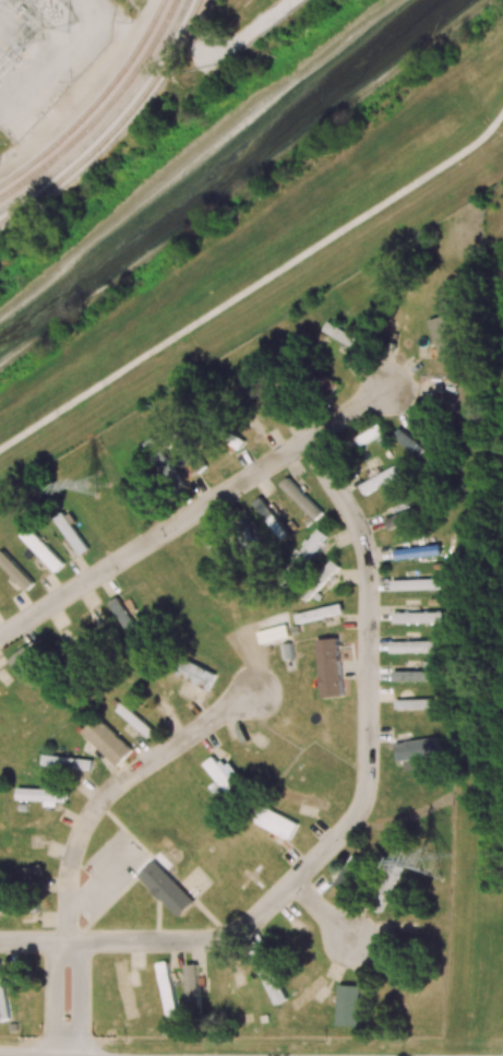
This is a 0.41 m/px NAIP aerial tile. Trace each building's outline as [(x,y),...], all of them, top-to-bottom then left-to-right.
[(459,355),(445,315),(428,321),(441,361),(459,355)] [(364,339),(326,323),(322,333),(360,349),(364,339)] [(352,440),(357,448),(384,431),(379,423),(352,440)] [(437,458),(399,427),(392,436),(430,467),(437,458)] [(145,442),(166,480),(176,475),(155,436),(145,442)] [(409,472),(405,462),(359,483),(363,493),(409,472)] [(323,513),(288,477),(281,484),(315,521),(323,513)] [(253,502),(282,540),(289,534),(261,496),(253,502)] [(389,531),(429,517),(425,504),(384,518),(389,531)] [(76,521),(69,512),(56,522),(80,555),(89,548),(71,525),(76,521)] [(64,564),(29,527),(21,535),(56,572),(64,564)] [(305,565),(327,534),(318,528),(296,559),(305,565)] [(394,550),(396,561),(440,554),(439,543),(394,550)] [(2,550),(0,553),(0,563),(27,591),(34,584),(2,550)] [(340,567),(333,560),(318,574),(325,582),(340,567)] [(391,590),(442,589),(442,579),(391,580),(391,590)] [(140,637),(119,596),(109,601),(130,642),(140,637)] [(295,615),(298,624),(343,612),(340,603),(295,615)] [(394,613),(394,624),(443,622),(443,612),(394,613)] [(317,639),(320,698),(342,696),(339,638),(317,639)] [(443,652),(443,641),(391,642),(391,653),(443,652)] [(8,662),(32,687),(47,673),(23,648),(8,662)] [(208,690),(216,674),(184,658),(176,675),(208,690)] [(436,670),(393,671),(393,682),(436,681),(436,670)] [(431,699),(395,700),(396,709),(432,708),(431,699)] [(149,736),(155,728),(120,705),(115,712),(149,736)] [(82,732),(117,766),(132,750),(97,716),(82,732)] [(439,754),(436,736),(394,744),(397,762),(439,754)] [(41,767),(91,769),(92,758),(42,756),(41,767)] [(231,778),(238,772),(227,760),(220,765),(213,756),(203,764),(217,780),(209,787),(222,802),(238,788),(231,778)] [(17,801),(45,802),(45,804),(66,805),(66,790),(17,788),(17,801)] [(298,823),(266,808),(258,825),(290,840),(298,823)] [(348,894),(367,864),(353,854),(333,885),(348,894)] [(194,901),(154,859),(138,875),(178,917),(194,901)] [(401,867),(391,862),(374,897),(383,902),(401,867)] [(43,876),(40,864),(14,870),(17,882),(43,876)] [(287,1000),(262,947),(251,953),(275,1005),(287,1000)] [(157,963),(167,1017),(178,1015),(167,961),(157,963)] [(187,1005),(198,1005),(197,964),(185,965),(187,1005)] [(3,983),(8,982),(6,970),(0,971),(0,969),(0,1020),(9,1018),(3,983)] [(338,984),(360,986),(357,1025),(336,1024),(338,984)]
